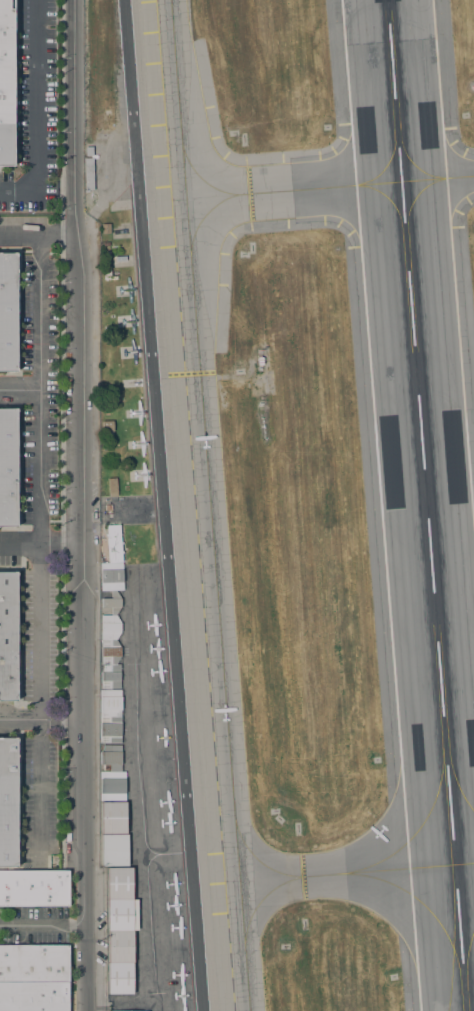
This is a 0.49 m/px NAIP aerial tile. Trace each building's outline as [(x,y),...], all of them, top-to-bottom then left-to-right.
[(12,166),(0,166),(0,0),(9,0),(9,9),(13,9),(12,166)] [(93,190),(88,190),(88,192),(85,192),(84,158),(92,158),(93,190)] [(110,233),(110,236),(105,236),(105,233),(102,233),(102,224),(110,224),(110,233)] [(16,371),(0,371),(0,253),(16,253),(16,371)] [(110,413),(103,413),(103,409),(102,409),(102,406),(103,406),(103,403),(110,403),(110,413)] [(15,527),(0,527),(0,408),(16,408),(15,527)] [(113,421),(113,431),(106,432),(106,429),(102,430),(102,421),(113,421)] [(107,478),(116,478),(117,496),(109,497),(107,478)] [(116,663),(116,665),(120,665),(120,689),(100,689),(100,672),(102,672),(102,664),(101,664),(101,640),(105,640),(105,639),(102,639),(101,615),(111,615),(111,607),(101,607),(101,598),(111,598),(111,590),(100,590),(100,563),(108,563),(106,538),(107,538),(107,536),(105,537),(105,534),(107,534),(106,526),(119,525),(121,542),(122,542),(122,544),(121,544),(121,551),(123,551),(123,553),(121,554),(122,562),(123,590),(116,590),(120,598),(121,607),(120,607),(116,615),(120,623),(120,632),(116,639),(120,647),(121,656),(116,663)] [(16,701),(0,701),(0,572),(16,572),(16,701)] [(121,690),(120,743),(100,743),(100,690),(121,690)] [(16,866),(0,866),(0,738),(16,738),(16,866)] [(121,745),(121,801),(100,801),(100,772),(110,772),(110,765),(109,765),(109,770),(104,770),(104,765),(100,765),(100,752),(103,752),(103,745),(108,745),(121,745)] [(101,833),(101,802),(126,802),(126,833),(108,833),(101,833)] [(101,866),(101,835),(127,834),(127,866),(108,866),(101,866)] [(132,994),(109,994),(109,868),(132,868),(132,994)] [(67,905),(0,905),(0,871),(67,871),(67,905)] [(68,945),(68,1010),(0,1010),(0,945),(68,945)]
